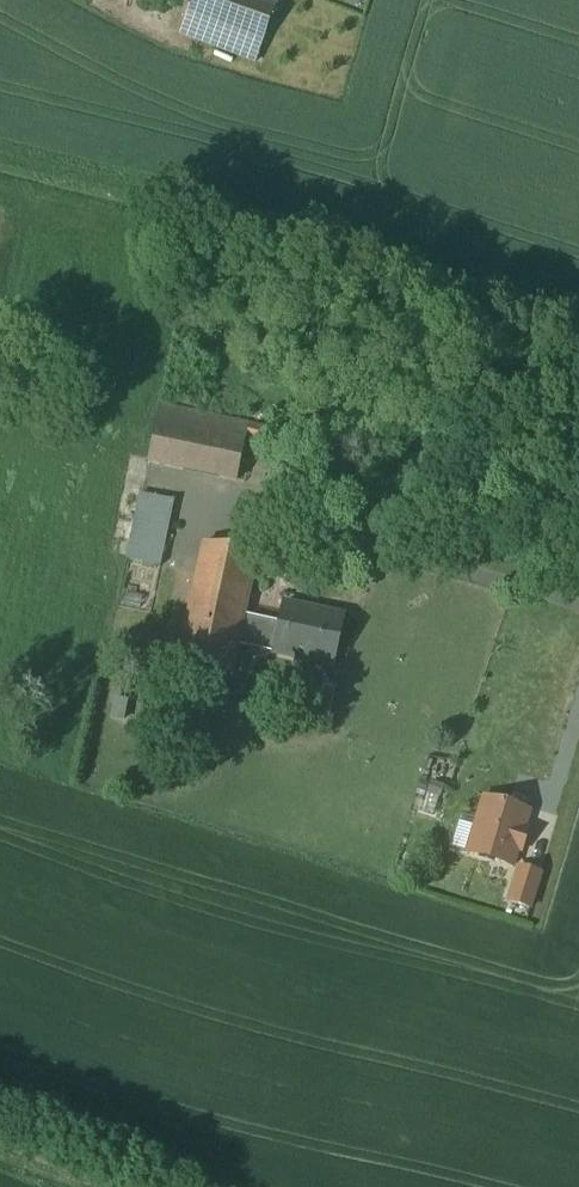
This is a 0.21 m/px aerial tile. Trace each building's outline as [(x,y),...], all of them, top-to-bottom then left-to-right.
[(257,0),(190,0),(185,13),(263,43),(276,7),(257,0)] [(257,61),(263,43),(185,13),(178,32),(257,61)] [(148,462),(236,480),(244,442),(156,424),(148,462)] [(249,424),(246,438),(279,445),(282,431),(249,424)] [(109,642),(143,649),(174,501),(141,493),(109,642)] [(179,659),(231,670),(237,646),(243,615),(256,554),(204,543),(179,659)] [(278,623),(243,615),(237,646),(273,654),(274,651),(334,665),(344,618),(282,605),(278,623)] [(524,829),(529,812),(485,799),(468,853),(512,867),(517,850),(521,851),(528,830),(524,829)] [(541,874),(520,868),(509,902),(530,909),(541,874)]
